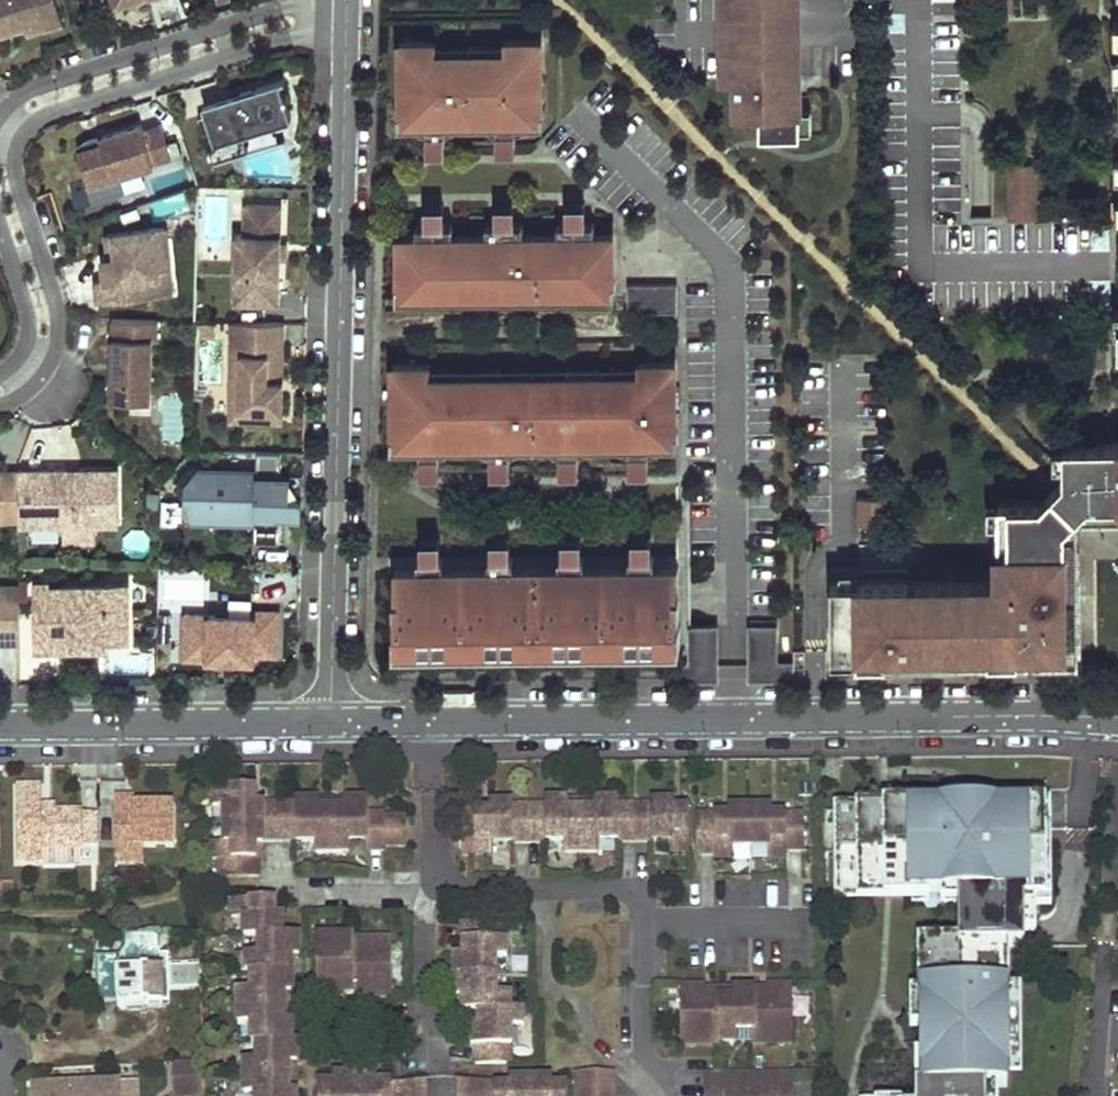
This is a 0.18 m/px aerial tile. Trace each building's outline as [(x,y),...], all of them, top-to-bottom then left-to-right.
[(45,23),(46,29),(63,24),(56,0),(0,0),(0,36),(45,23)] [(727,20),(732,20),(789,20),(789,0),(727,0),(727,20)] [(789,20),(732,20),(732,46),(732,48),(790,48),(789,20)] [(437,49),(437,38),(400,39),(402,111),(399,111),(399,113),(545,111),(545,109),(542,109),(541,38),(505,38),(505,50),(437,49)] [(732,46),(723,46),(723,77),(737,77),(737,110),(760,110),(761,135),(801,134),(800,48),(790,48),(732,48),(732,46)] [(207,113),(200,115),(215,162),(249,152),(243,134),(292,118),(287,102),(291,100),(289,91),(284,92),(280,80),(241,92),(244,101),(207,113)] [(241,92),(204,104),(207,113),(244,101),(241,92)] [(399,124),(427,123),(427,149),(444,149),(444,123),(499,122),(499,148),(516,148),(515,122),(545,122),(545,111),(399,113),(399,124)] [(103,143),(80,149),(90,185),(155,165),(154,162),(172,156),(163,124),(144,130),(142,125),(101,137),(103,143)] [(101,137),(78,144),(80,149),(103,143),(101,137)] [(1035,164),(1011,164),(1011,218),(1035,217),(1035,164)] [(70,189),(73,204),(120,197),(118,182),(70,189)] [(585,202),(569,203),(569,222),(559,222),(559,234),(595,233),(595,221),(585,222),(585,202)] [(514,203),(497,203),(498,222),(488,222),(488,234),(524,234),(524,222),(514,222),(514,203)] [(282,243),(283,205),(245,204),(244,234),(237,234),(235,276),(248,277),(247,305),(279,306),(281,257),(282,243)] [(427,223),(417,223),(417,235),(453,235),(453,223),(443,223),(443,204),(426,204),(427,223)] [(97,280),(99,301),(162,295),(159,270),(170,269),(166,227),(108,233),(111,256),(118,255),(120,277),(107,278),(97,280)] [(417,235),(399,235),(399,283),(397,283),(397,284),(430,284),(430,297),(435,297),(435,284),(504,283),(504,296),(509,296),(509,283),(578,283),(578,295),(583,295),(584,283),(616,283),(616,281),(614,281),(613,233),(595,233),(559,234),(524,234),(488,234),(453,235),(417,235)] [(111,256),(104,256),(107,278),(120,277),(118,255),(111,256)] [(173,294),(170,269),(159,270),(162,295),(173,294)] [(248,277),(235,276),(234,304),(247,305),(248,277)] [(676,282),(629,283),(629,310),(677,309),(676,282)] [(504,283),(435,284),(435,297),(504,296),(504,283)] [(578,283),(509,283),(509,296),(578,295),(578,283)] [(616,283),(584,283),(583,295),(616,295),(616,283)] [(430,284),(397,284),(397,297),(430,297),(430,284)] [(116,371),(112,371),(111,398),(130,399),(152,399),(152,375),(153,338),(159,338),(159,320),(113,318),(112,361),(116,361),(116,371)] [(231,321),(230,383),(241,383),(241,410),(284,411),(284,392),(277,391),(277,381),(284,381),(285,323),(231,321)] [(431,362),(393,362),(394,434),(392,434),(392,436),(678,432),(678,430),(676,431),(675,359),(638,360),(638,370),(431,372),(431,362)] [(230,383),(229,421),(283,422),(284,411),(241,410),(241,383),(230,383)] [(159,443),(182,443),(182,395),(159,395),(159,443)] [(438,446),(493,445),(493,471),(510,471),(510,445),(560,444),(560,470),(577,470),(577,444),(632,443),(632,470),(649,469),(649,443),(678,443),(678,432),(392,436),(392,446),(421,446),(422,472),(438,472),(438,446)] [(1065,441),(1065,475),(1090,475),(1090,499),(1117,499),(1117,440),(1112,440),(1112,450),(1096,450),(1096,440),(1065,441)] [(255,524),(255,540),(279,540),(280,516),(280,502),(279,502),(277,486),(281,485),(281,472),(281,452),(258,451),(257,467),(257,473),(194,472),(185,482),(185,499),(192,499),(191,517),(211,517),(211,514),(255,515),(255,524)] [(67,469),(20,469),(20,470),(20,521),(20,523),(63,524),(96,523),(120,523),(119,469),(79,469),(79,476),(68,476),(67,469)] [(1,514),(1,521),(20,521),(20,470),(0,470),(0,514),(1,514)] [(280,502),(280,516),(303,517),(303,495),(288,495),(288,472),(281,472),(281,485),(277,486),(279,502),(280,502)] [(1054,487),(1078,511),(1117,510),(1117,499),(1090,499),(1090,475),(1065,475),(1054,487)] [(1078,511),(1054,487),(1043,499),(1043,523),(1067,522),(1067,549),(1079,549),(1078,511)] [(887,496),(860,497),(860,524),(888,524),(887,496)] [(910,577),(833,577),(834,656),(882,655),(882,652),(904,652),(906,653),(911,655),(1080,654),(1079,549),(1067,549),(1067,522),(1043,523),(1043,499),(1000,498),(1001,576),(995,576),(995,580),(910,581),(910,577)] [(184,523),(255,524),(255,515),(211,514),(211,517),(191,517),(192,499),(185,499),(184,523)] [(629,554),(629,565),(654,564),(654,554),(650,554),(649,535),(633,535),(633,554),(629,554)] [(579,536),(563,536),(563,555),(559,555),(559,566),(584,565),(584,555),(580,555),(579,536)] [(509,537),(493,537),(493,556),(489,556),(489,566),(514,566),(514,556),(510,556),(509,537)] [(423,557),(420,557),(420,567),(444,567),(444,557),(440,557),(440,538),(423,538),(423,557)] [(420,567),(396,568),(396,627),(395,626),(396,648),(404,648),(403,631),(461,630),(461,648),(474,647),(474,630),(531,629),(531,647),(544,647),(544,629),(601,629),(601,646),(614,646),(614,628),(671,628),(671,645),(680,645),(679,623),(678,623),(678,564),(654,564),(629,565),(584,565),(559,566),(514,566),(489,566),(444,567),(420,567)] [(130,639),(129,583),(36,584),(37,650),(88,650),(88,639),(108,639),(130,639)] [(0,586),(0,642),(20,641),(20,586),(0,586)] [(255,653),(278,653),(279,610),(255,610),(255,615),(186,613),(185,657),(255,659),(255,653)] [(776,624),(749,624),(749,662),(792,662),(792,659),(776,659),(776,624)] [(716,625),(689,625),(690,661),(691,679),(718,679),(716,625)] [(671,628),(614,628),(614,646),(671,645),(671,628)] [(531,629),(474,630),(474,647),(531,647),(531,629)] [(601,629),(544,629),(544,647),(601,646),(601,629)] [(461,630),(403,631),(404,648),(461,648),(461,630)] [(88,650),(108,650),(108,639),(88,639),(88,650)] [(690,661),(674,661),(674,679),(691,679),(690,661)] [(792,662),(749,662),(749,678),(792,678),(792,662)] [(373,853),(372,801),(351,801),(351,809),(324,809),(324,802),(302,802),(302,804),(268,804),(268,802),(261,803),(261,788),(220,788),(218,788),(218,807),(230,806),(231,843),(219,843),(219,861),(226,860),(226,873),(240,873),(240,861),(261,860),(261,849),(268,849),(268,844),(302,843),(302,846),(321,845),(321,857),(355,856),(355,845),(372,844),(372,853),(373,853)] [(84,849),(100,848),(100,815),(83,815),(83,814),(56,815),(42,815),(43,809),(43,789),(17,790),(19,870),(43,870),(43,851),(84,851),(84,849)] [(135,800),(116,800),(117,849),(144,849),(176,849),(175,808),(152,808),(152,812),(143,813),(143,808),(135,808),(135,800)] [(686,851),(686,808),(672,808),(672,802),(649,802),(649,804),(616,805),(616,800),(593,801),(593,809),(566,809),(566,801),(544,801),(544,806),(510,807),(510,805),(487,805),(487,812),(461,812),(461,854),(491,854),(491,841),(563,840),(563,853),(596,852),(596,840),(669,839),(669,851),(686,851)] [(351,801),(324,802),(324,809),(351,809),(351,801)] [(392,827),(392,821),(392,815),(374,815),(374,801),(372,801),(373,853),(391,853),(392,853),(392,847),(407,847),(407,826),(392,827)] [(593,801),(566,801),(566,809),(593,809),(593,801)] [(992,1084),(1013,1083),(1010,973),(1000,973),(1000,944),(1027,944),(1026,899),(1041,898),(1039,825),(1028,825),(1028,806),(965,807),(965,824),(942,825),(942,808),(840,811),(842,894),(944,892),(944,885),(959,884),(961,944),(918,946),(919,989),(909,989),(911,1084),(907,1085),(907,1095),(992,1095),(992,1084)] [(784,848),(801,848),(801,813),(769,814),(769,807),(726,808),(726,814),(699,814),(699,828),(712,828),(712,852),(712,857),(730,857),(730,845),(766,844),(766,856),(784,856),(784,848)] [(712,852),(712,828),(699,828),(699,814),(694,814),(695,852),(712,852)] [(412,846),(412,821),(392,821),(392,827),(407,826),(407,847),(392,847),(392,853),(413,853),(412,846)] [(117,849),(117,866),(145,865),(144,849),(117,849)] [(262,878),(261,860),(240,861),(240,873),(226,873),(226,878),(262,878)] [(231,900),(232,919),(247,919),(247,938),(262,938),(262,955),(241,955),(241,973),(256,973),(256,992),(242,992),(242,1026),(253,1026),(253,1046),(259,1046),(259,1062),(244,1062),(245,1095),(250,1095),(258,1095),(297,1095),(297,1091),(291,1091),(291,1064),(297,1064),(297,1041),(291,1041),(291,1022),(283,1022),(284,995),(284,994),(291,994),(291,958),(299,958),(299,935),(282,936),(281,914),(274,914),(274,900),(231,900)] [(461,921),(461,939),(486,939),(486,926),(499,926),(499,921),(461,921)] [(472,1045),(473,1064),(508,1063),(507,1026),(520,1026),(519,1008),(505,1009),(505,993),(493,993),(493,957),(505,956),(505,939),(499,939),(499,926),(486,926),(486,939),(461,939),(461,954),(453,954),(454,998),(462,997),(462,1011),(477,1010),(478,1023),(470,1023),(469,1045),(472,1045)] [(169,992),(203,991),(201,967),(169,968),(160,968),(160,957),(159,935),(124,937),(124,950),(118,957),(95,958),(97,996),(116,995),(116,999),(116,1000),(116,1003),(117,1004),(118,1006),(119,1008),(120,1008),(122,1009),(124,1010),(125,1009),(127,1009),(127,1013),(145,1013),(145,1007),(170,1006),(169,992)] [(354,935),(317,935),(317,991),(339,990),(339,986),(339,985),(367,985),(367,986),(367,991),(367,993),(391,993),(391,937),(355,937),(354,935)] [(169,968),(168,956),(160,957),(160,968),(169,968)] [(766,997),(753,997),(753,989),(730,990),(730,997),(704,997),(703,989),(703,986),(679,986),(680,1043),(719,1042),(719,1041),(735,1041),(735,1027),(753,1027),(754,1041),(790,1040),(790,985),(766,985),(766,989),(766,997)] [(172,1064),(173,1095),(207,1095),(205,1064),(172,1064)] [(610,1071),(574,1072),(575,1095),(610,1095),(610,1071)] [(372,1075),(330,1075),(330,1084),(315,1083),(315,1095),(380,1095),(379,1082),(373,1082),(372,1075)] [(509,1079),(509,1086),(495,1086),(495,1081),(459,1081),(459,1095),(538,1095),(538,1079),(509,1079)] [(567,1085),(552,1085),(552,1079),(538,1079),(538,1095),(567,1095),(567,1085)] [(125,1095),(139,1095),(139,1081),(125,1082),(125,1095)] [(33,1085),(34,1095),(125,1095),(125,1082),(33,1085)] [(423,1082),(379,1082),(380,1095),(423,1095),(423,1082)]
